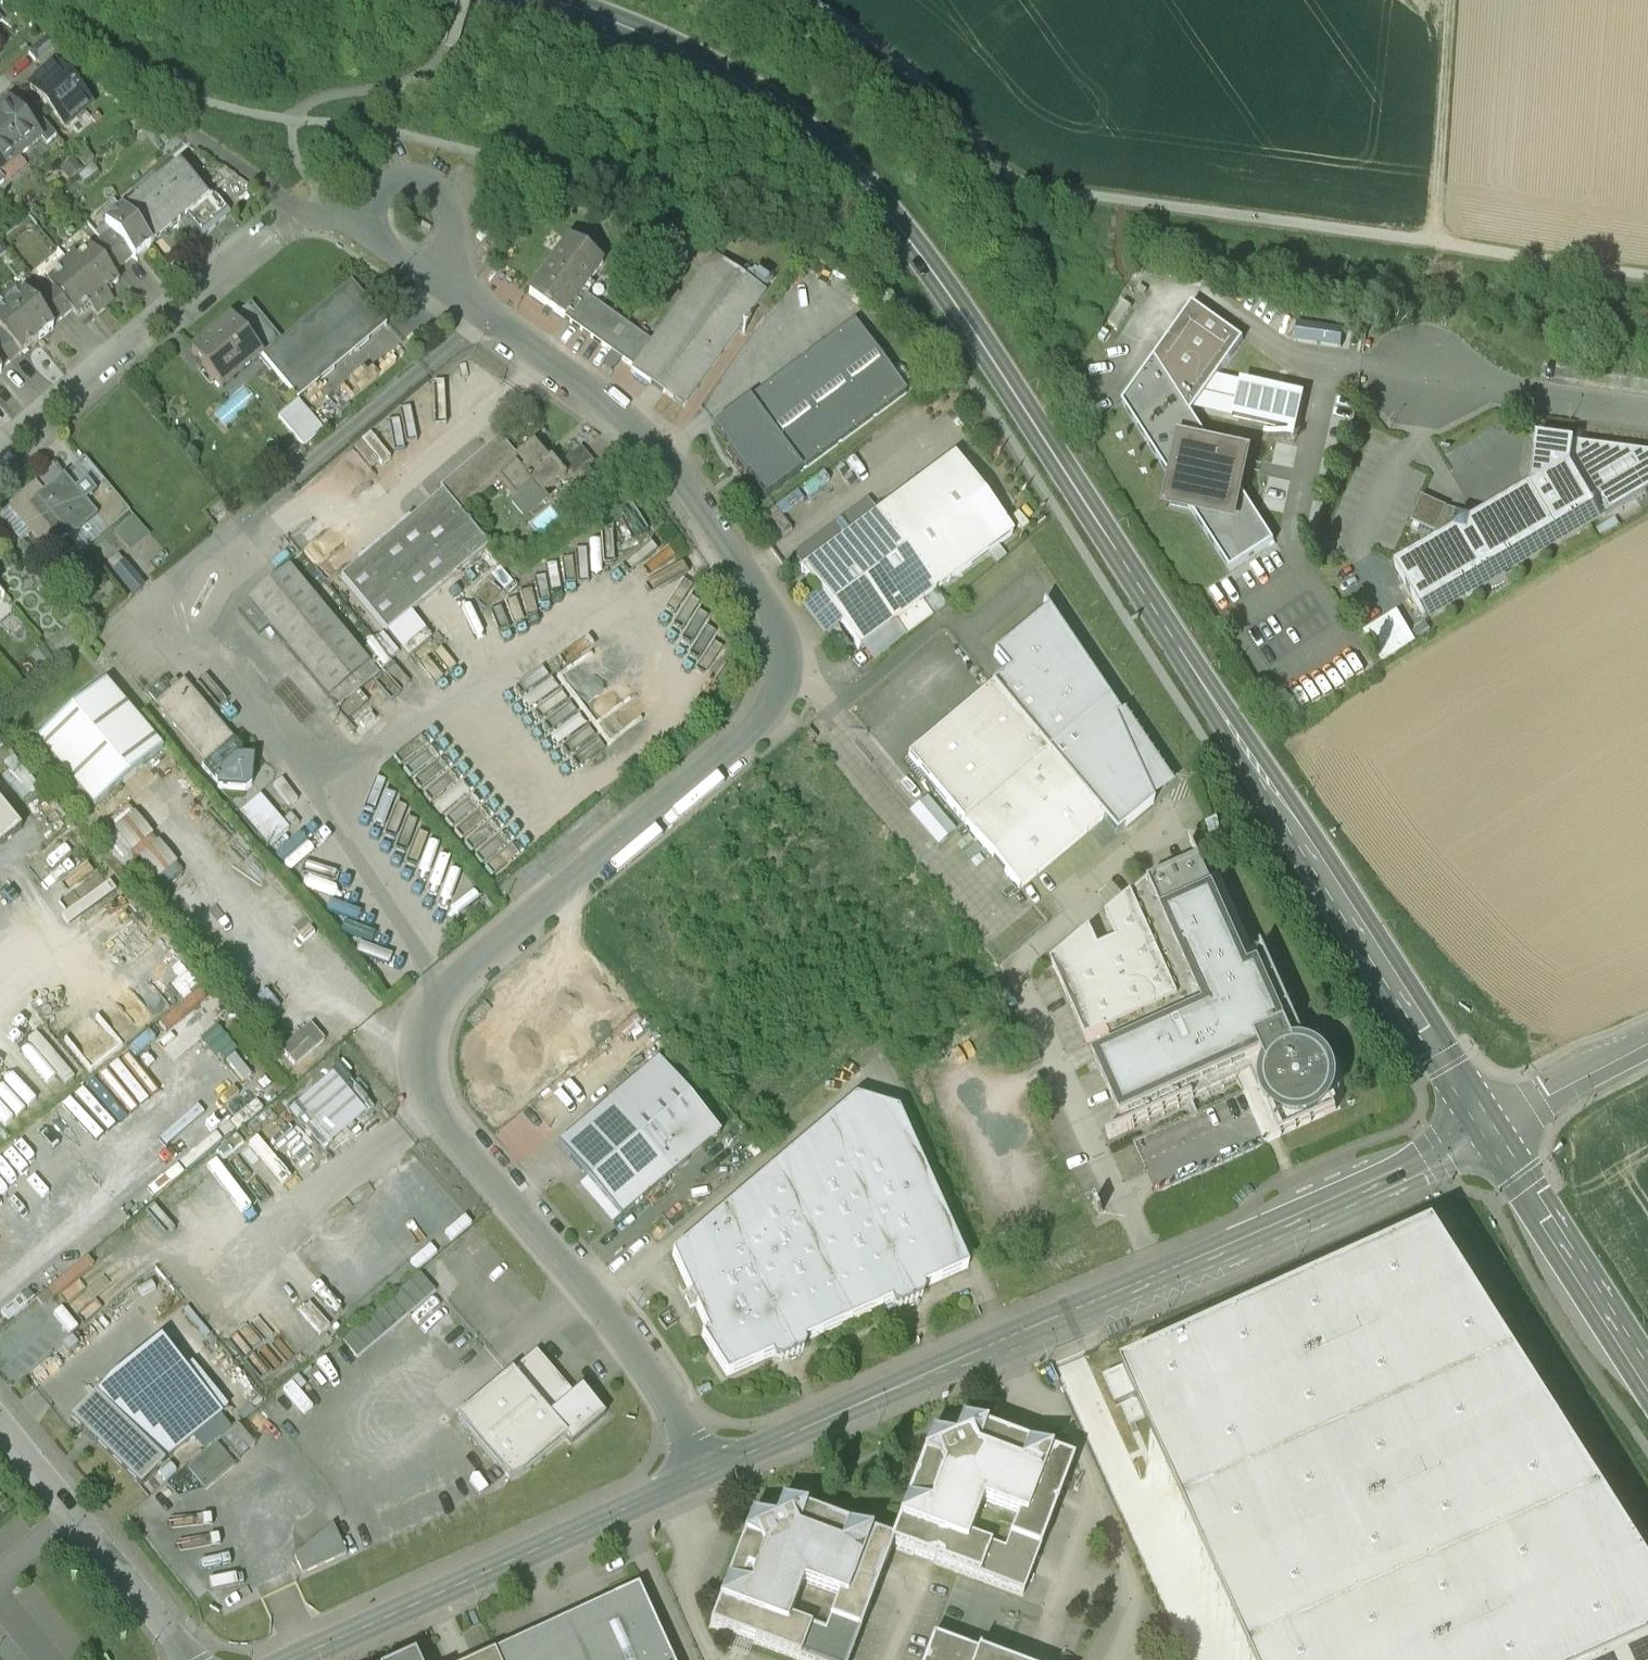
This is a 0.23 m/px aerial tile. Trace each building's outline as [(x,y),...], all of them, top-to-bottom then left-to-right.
[(47,36),(27,53),(36,63),(57,44),(47,36)] [(90,105),(55,64),(29,86),(65,127),(90,105)] [(9,103),(0,111),(0,135),(19,157),(40,139),(29,125),(9,103)] [(56,137),(39,117),(29,125),(40,139),(46,145),(56,137)] [(0,135),(0,174),(19,157),(0,135)] [(179,164),(122,212),(150,246),(186,216),(208,198),(179,164)] [(208,198),(186,216),(200,233),(227,211),(213,194),(208,198)] [(122,212),(121,211),(105,225),(111,232),(132,257),(134,259),(150,246),(122,212)] [(132,257),(111,232),(101,240),(122,265),(132,257)] [(122,265),(101,240),(94,246),(100,252),(96,255),(112,274),(122,265)] [(567,240),(529,294),(564,319),(582,293),(602,265),(567,240)] [(96,255),(89,246),(68,264),(105,307),(113,300),(106,292),(119,281),(112,274),(96,255)] [(713,257),(651,343),(582,293),(564,319),(633,368),(631,371),(683,408),(765,294),(713,257)] [(105,307),(68,264),(47,282),(54,290),(71,310),(77,316),(89,306),(96,314),(105,307)] [(281,341),(263,356),(298,399),(386,325),(351,283),(281,341)] [(71,310),(54,290),(51,293),(46,287),(40,293),(61,319),(71,310)] [(61,319),(40,293),(33,298),(37,302),(33,305),(52,327),(61,319)] [(33,305),(23,294),(7,307),(37,342),(53,328),(52,327),(33,305)] [(231,318),(263,356),(281,341),(250,302),(231,318)] [(1243,341),(1193,304),(1122,403),(1174,483),(1169,505),(1191,510),(1230,571),(1274,542),(1238,487),(1245,456),(1215,450),(1191,414),(1243,341)] [(7,307),(0,313),(0,331),(19,354),(21,355),(37,342),(7,307)] [(217,394),(263,356),(231,318),(185,356),(217,394)] [(747,402),(800,473),(907,394),(854,323),(747,402)] [(0,331),(0,351),(9,362),(19,354),(0,331)] [(0,351),(0,370),(9,362),(0,351)] [(1240,388),(1234,414),(1298,428),(1303,402),(1240,388)] [(765,499),(800,473),(747,402),(713,428),(730,451),(725,454),(744,480),(749,476),(765,499)] [(500,438),(441,487),(445,490),(444,491),(460,511),(498,479),(515,500),(519,496),(530,510),(542,499),(541,497),(565,477),(550,459),(548,462),(533,444),(524,452),(523,450),(516,456),(500,438)] [(1453,533),(1395,568),(1423,615),(1596,514),(1571,473),(1576,444),(1537,439),(1530,488),(1472,523),(1457,519),(1453,533)] [(1596,514),(1605,516),(1647,491),(1647,454),(1576,444),(1571,473),(1596,514)] [(580,448),(561,464),(581,487),(600,471),(580,448)] [(1013,535),(954,457),(877,514),(802,570),(800,571),(820,597),(841,625),(858,649),(894,623),(935,592),(1013,535)] [(62,477),(43,494),(35,484),(6,508),(23,528),(28,524),(49,550),(66,536),(69,540),(97,518),(84,502),(62,477)] [(106,484),(84,502),(97,518),(107,530),(129,512),(106,484)] [(444,491),(342,576),(387,630),(485,548),(486,549),(489,546),(460,511),(444,491)] [(795,560),(802,570),(877,514),(868,501),(795,555),(798,558),(795,560)] [(648,555),(661,547),(636,505),(614,519),(633,549),(642,544),(648,555)] [(115,530),(128,549),(148,536),(135,516),(115,530)] [(97,518),(69,540),(80,552),(107,530),(97,518)] [(368,664),(288,567),(248,601),(248,602),(238,610),(258,633),(268,625),(329,697),(332,695),(368,664)] [(907,640),(946,607),(935,592),(894,623),(907,640)] [(824,637),(841,625),(820,597),(804,609),(824,637)] [(1047,754),(1109,703),(1047,612),(1046,613),(994,656),(1008,673),(991,687),(1047,754)] [(371,662),(368,664),(332,695),(340,705),(380,672),(371,662)] [(232,742),(183,684),(181,686),(175,679),(169,684),(165,679),(148,693),(207,762),(202,766),(218,785),(218,789),(244,791),(251,785),(254,758),(251,758),(251,752),(242,751),(233,741),(232,742)] [(105,682),(37,740),(94,808),(162,750),(105,682)] [(908,757),(963,823),(1047,754),(991,687),(908,757)] [(359,691),(340,708),(348,718),(368,701),(359,691)] [(1047,754),(963,823),(1019,891),(1101,821),(1115,836),(1151,806),(1153,805),(1151,800),(1143,784),(1157,774),(1118,716),(1109,703),(1047,754)] [(1125,711),(1118,716),(1157,774),(1143,784),(1151,800),(1174,784),(1125,711)] [(240,812),(269,847),(289,830),(260,795),(240,812)] [(0,804),(0,847),(21,830),(0,804)] [(1133,1088),(1148,1120),(1252,1073),(1260,1093),(1267,1090),(1268,1093),(1269,1097),(1271,1101),(1274,1104),(1276,1107),(1280,1110),(1283,1112),(1287,1114),(1292,1115),(1296,1116),(1300,1116),(1304,1116),(1308,1115),(1312,1113),(1316,1111),(1320,1108),(1322,1106),(1324,1104),(1328,1098),(1330,1097),(1329,1096),(1331,1090),(1331,1087),(1332,1083),(1331,1078),(1330,1075),(1328,1070),(1326,1066),(1324,1063),(1322,1060),(1318,1057),(1314,1055),(1310,1053),(1263,947),(1253,951),(1219,877),(1209,882),(1199,860),(1150,883),(1149,880),(1106,916),(1117,941),(1099,949),(1090,929),(1051,962),(1086,1040),(1107,1030),(1116,1049),(1094,1058),(1112,1097),(1133,1088)] [(608,1105),(669,1176),(718,1135),(658,1063),(608,1105)] [(1243,1092),(1133,1142),(1156,1193),(1266,1144),(1243,1092)] [(855,1099),(672,1255),(708,1334),(702,1337),(727,1377),(772,1356),(774,1360),(780,1363),(803,1352),(805,1346),(803,1342),(891,1303),(893,1307),(899,1309),(922,1299),(924,1293),(922,1289),(967,1269),(898,1113),(855,1099)] [(621,1216),(669,1176),(608,1105),(561,1144),(590,1179),(621,1216)] [(612,1224),(621,1216),(590,1179),(581,1187),(612,1224)] [(1647,1645),(1647,1563),(1436,1231),(1103,1381),(1116,1408),(1136,1399),(1254,1659),(1614,1659),(1647,1645)] [(420,1272),(340,1339),(356,1358),(436,1291),(420,1272)] [(223,1416),(161,1339),(110,1380),(104,1387),(71,1422),(140,1490),(165,1466),(163,1464),(223,1416)] [(511,1374),(565,1439),(565,1440),(571,1446),(604,1418),(581,1391),(573,1397),(536,1353),(511,1374)] [(565,1439),(511,1374),(457,1419),(510,1482),(522,1476),(565,1440),(565,1439)] [(1022,1597),(1073,1463),(961,1420),(955,1435),(958,1441),(947,1446),(945,1440),(931,1434),(889,1543),(891,1548),(1022,1597)] [(218,1446),(188,1471),(204,1491),(234,1466),(218,1446)] [(891,1548),(889,1543),(781,1503),(776,1516),(778,1522),(768,1527),(765,1521),(750,1516),(709,1628),(794,1659),(849,1659),(891,1548)] [(332,1527),(308,1548),(310,1553),(294,1560),(302,1577),(346,1557),(332,1527)] [(494,1652),(498,1659),(671,1659),(638,1587),(494,1652)] [(473,1612),(468,1615),(474,1627),(479,1625),(473,1612)] [(932,1637),(924,1659),(992,1659),(932,1637)] [(1614,1659),(1647,1659),(1647,1645),(1614,1659)]
